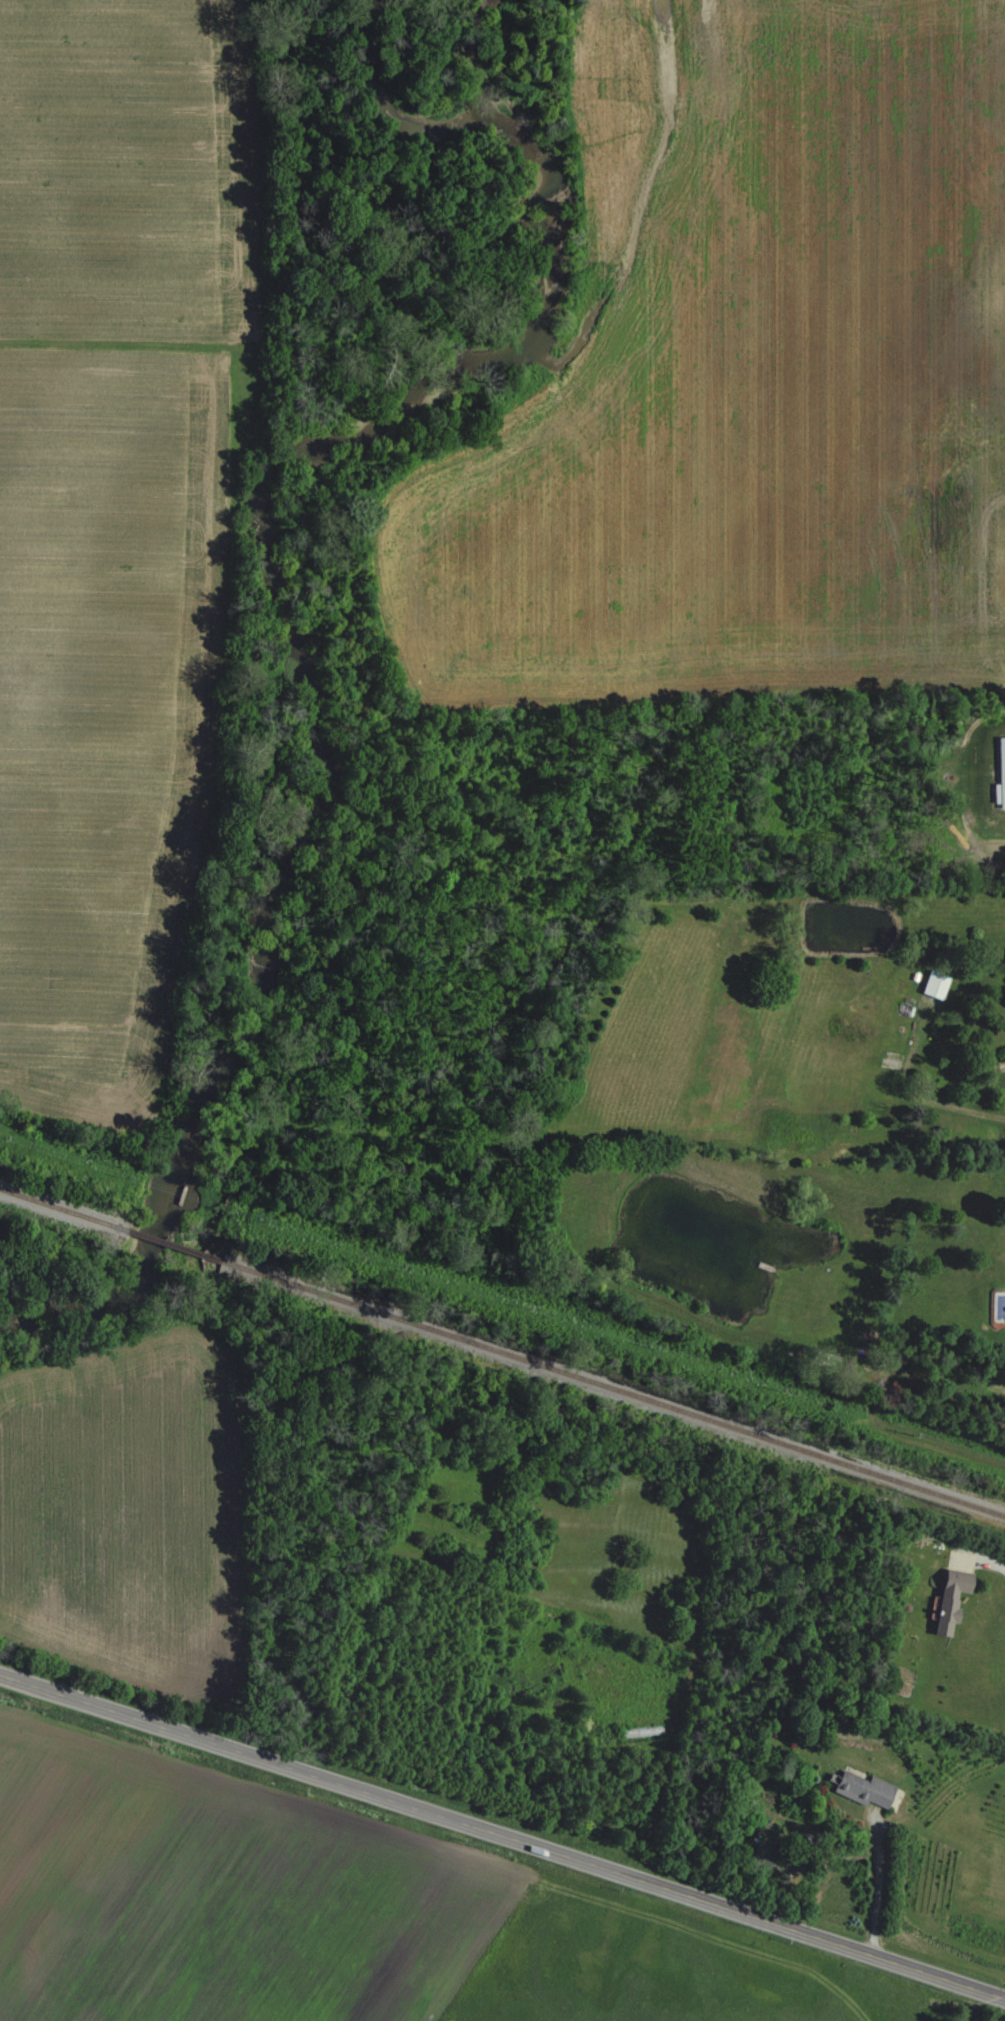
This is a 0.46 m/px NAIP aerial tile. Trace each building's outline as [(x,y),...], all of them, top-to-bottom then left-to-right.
[(998,784),(994,784),(995,809),(1004,809),(1004,738),(996,738),(998,784)] [(877,1382),(877,1396),(887,1396),(886,1382),(877,1382)] [(968,1592),(971,1572),(942,1569),(934,1634),(949,1636),(951,1622),(955,1623),(959,1591),(968,1592)] [(605,1728),(606,1739),(637,1736),(665,1734),(664,1722),(605,1728)] [(891,1793),(884,1808),(874,1803),(864,1799),(861,1805),(829,1790),(834,1780),(825,1776),(830,1765),(891,1793)]
